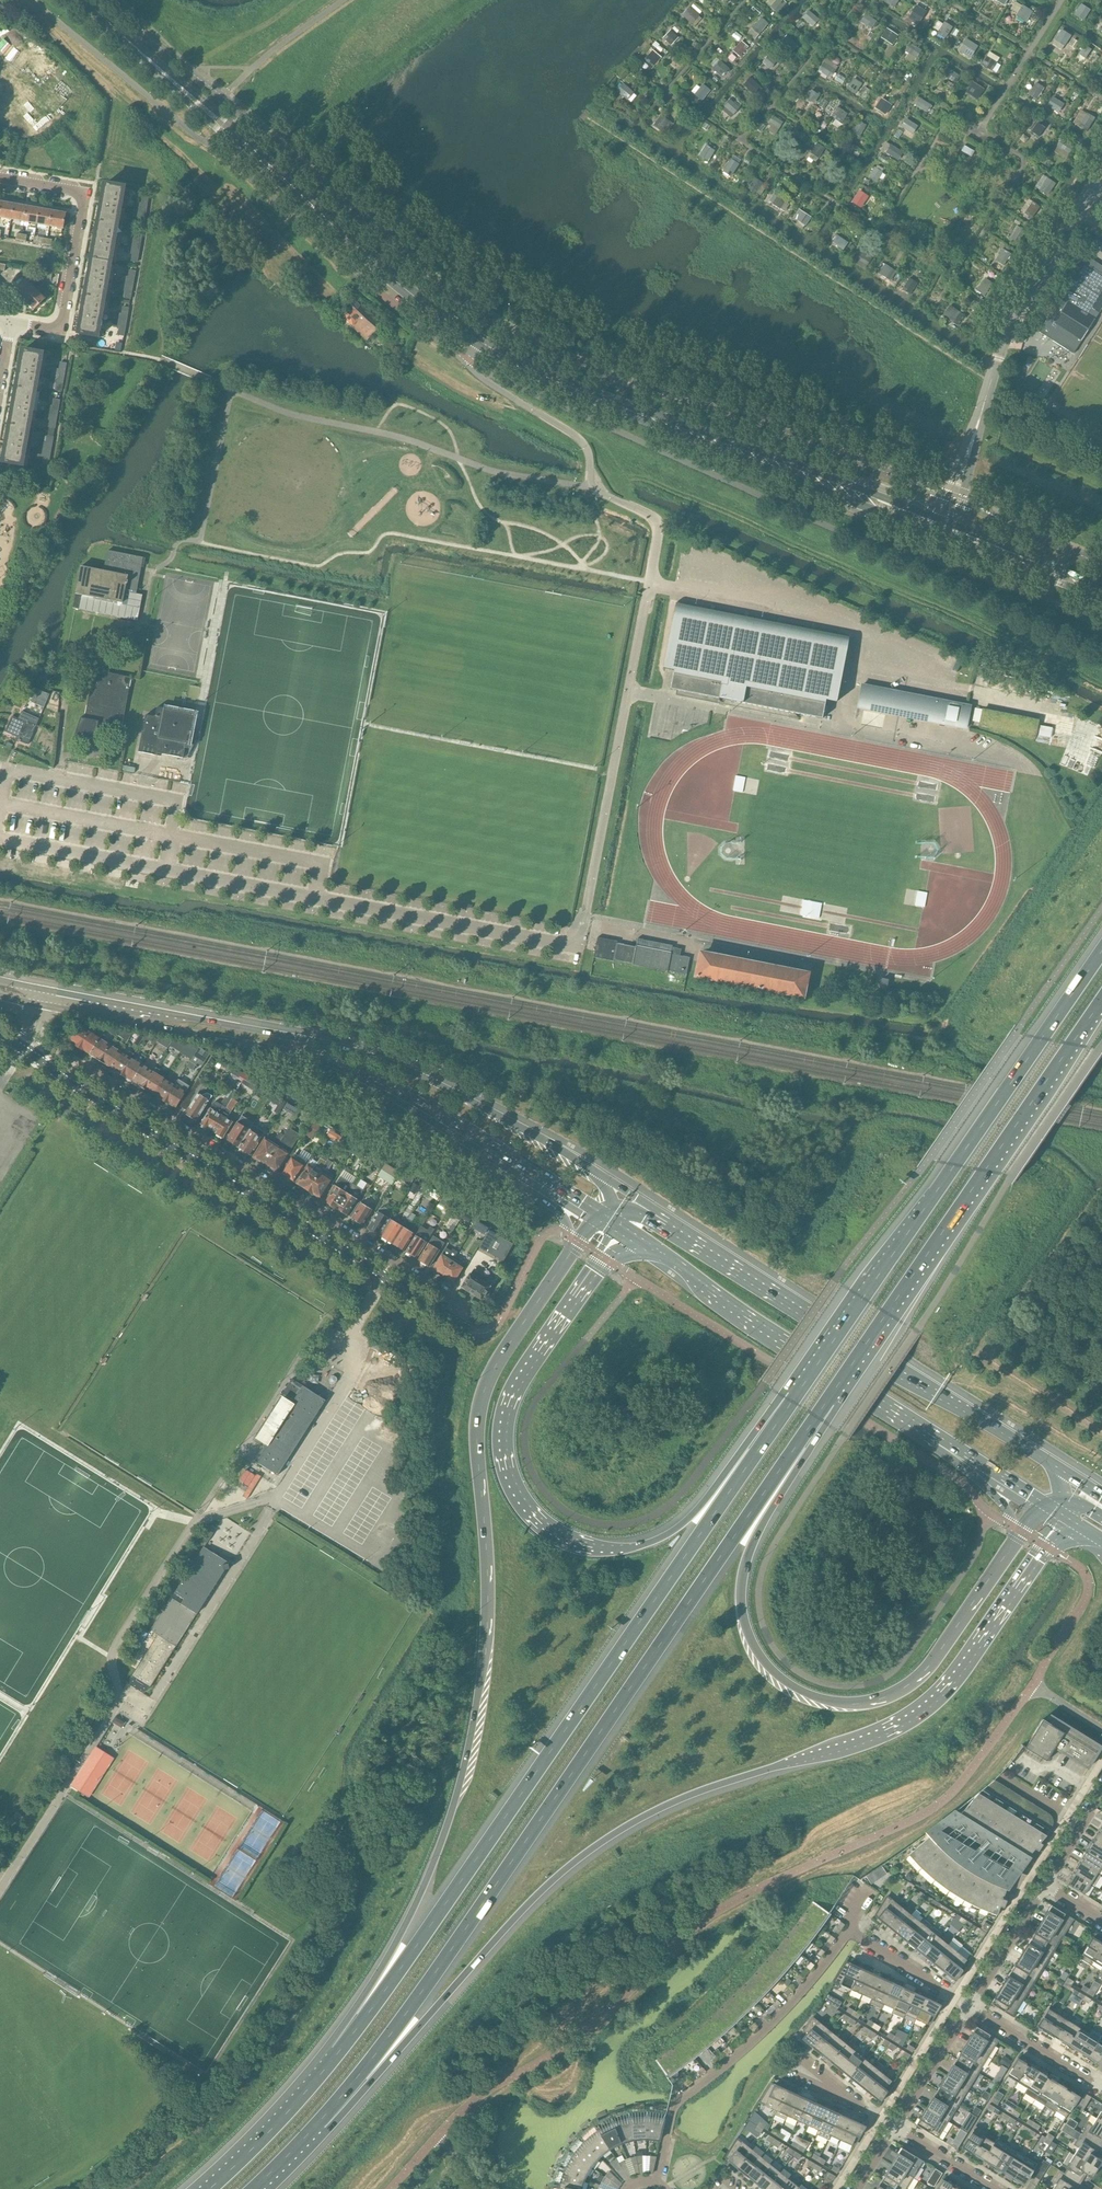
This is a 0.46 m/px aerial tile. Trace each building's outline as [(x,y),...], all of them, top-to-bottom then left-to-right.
[(782,9),(787,3),(784,0),(768,0),(766,3),(778,14),(782,9)] [(886,4),(895,9),(900,1),(899,0),(889,0),(886,4)] [(1027,22),(1032,13),(1034,11),(1023,4),(1022,5),(1016,1),(1011,9),(1018,13),(1016,15),(1027,22)] [(1091,11),(1081,4),(1074,15),(1084,21),(1091,11)] [(682,16),(692,25),(693,24),(695,26),(702,19),(700,17),(700,16),(690,7),(682,16)] [(916,8),(909,18),(917,24),(924,14),(916,8)] [(809,11),(802,18),(813,28),(819,21),(809,11)] [(866,14),(860,23),(872,30),(877,22),(866,14)] [(762,18),(753,29),(748,34),(755,40),(760,35),(769,24),(762,18)] [(953,28),(945,22),(944,24),(938,20),(934,27),(939,31),(937,34),(945,40),(953,28)] [(664,38),(672,44),(679,35),(672,29),(664,38)] [(888,29),(881,40),(889,45),(896,34),(888,29)] [(1065,46),(1072,35),(1062,29),(1055,40),(1065,46)] [(799,45),(787,35),(780,42),(792,52),(799,45)] [(734,52),(741,58),(749,48),(742,42),(734,52)] [(922,51),(910,43),(905,51),(909,53),(905,59),(914,64),(917,58),(917,59),(922,51)] [(967,43),(962,51),(971,56),(976,48),(967,43)] [(1091,51),(1085,47),(1080,55),(1086,59),(1091,51)] [(645,60),(651,66),(653,68),(662,57),(653,50),(645,60)] [(771,70),(777,62),(778,61),(770,54),(762,63),(763,63),(760,66),(767,72),(770,69),(771,70)] [(987,57),(982,65),(992,72),(997,64),(987,57)] [(831,79),(836,71),(839,66),(827,59),(824,63),(824,62),(818,71),(831,79)] [(721,63),(714,71),(722,79),(730,70),(721,63)] [(947,67),(943,74),(956,83),(961,75),(947,67)] [(908,73),(903,80),(909,83),(913,76),(908,73)] [(855,94),(863,84),(854,78),(847,89),(855,94)] [(750,79),(744,86),(754,94),(760,88),(750,79)] [(623,83),(616,91),(611,97),(619,104),(625,98),(628,100),(635,93),(631,89),(623,83)] [(1036,83),(1028,95),(1036,100),(1044,88),(1036,83)] [(704,84),(695,95),(702,101),(711,91),(704,84)] [(976,86),(969,97),(980,104),(987,93),(976,86)] [(812,91),(806,99),(814,104),(820,96),(812,91)] [(1053,96),(1047,105),(1059,113),(1065,104),(1053,96)] [(879,99),(873,107),(886,115),(891,106),(879,99)] [(920,99),(916,105),(927,112),(931,106),(920,99)] [(730,100),(724,107),(734,116),(740,109),(730,100)] [(838,106),(832,116),(843,123),(848,113),(838,106)] [(1087,131),(1095,118),(1087,113),(1081,110),(1073,123),(1087,131)] [(660,115),(652,126),(663,134),(671,123),(660,115)] [(784,122),(774,116),(769,124),(771,126),(769,130),(776,135),(784,122)] [(905,119),(900,127),(913,135),(918,127),(905,119)] [(867,126),(859,122),(853,132),(860,137),(867,126)] [(1039,138),(1045,129),(1046,128),(1038,122),(1031,132),(1039,138)] [(764,126),(758,135),(764,138),(769,130),(764,126)] [(795,130),(791,137),(801,143),(805,136),(795,130)] [(1069,157),(1074,148),(1075,147),(1063,139),(1056,148),(1069,157)] [(891,145),(886,142),(882,149),(887,152),(887,153),(899,161),(904,153),(891,145)] [(817,144),(811,154),(819,159),(825,149),(817,144)] [(715,151),(707,146),(705,145),(698,156),(699,156),(697,160),(706,166),(708,163),(715,151)] [(977,152),(963,145),(960,151),(973,159),(977,152)] [(827,151),(822,158),(826,161),(831,153),(827,151)] [(838,172),(845,161),(835,154),(828,166),(838,172)] [(730,162),(723,171),(732,177),(740,164),(731,159),(730,162)] [(875,168),(869,178),(877,183),(883,173),(875,168)] [(1048,195),(1052,189),(1056,183),(1044,175),(1036,187),(1048,195)] [(755,179),(748,189),(757,195),(764,184),(755,179)] [(98,221),(118,225),(124,187),(105,184),(98,221)] [(861,191),(853,203),(861,209),(868,196),(861,191)] [(787,201),(778,195),(777,196),(774,194),(769,201),(773,203),(772,204),(781,210),(787,201)] [(143,225),(148,197),(142,196),(141,203),(135,202),(133,216),(138,217),(137,224),(143,225)] [(1,202),(0,210),(0,217),(12,219),(14,204),(1,202)] [(1032,202),(1024,214),(1033,219),(1040,208),(1032,202)] [(14,204),(12,219),(24,221),(27,207),(14,204)] [(40,209),(27,207),(24,221),(37,223),(40,209)] [(53,211),(40,209),(37,223),(50,225),(53,211)] [(65,213),(53,211),(50,225),(63,228),(65,213)] [(803,212),(797,221),(798,221),(796,225),(803,229),(805,226),(806,226),(811,218),(803,212)] [(814,220),(809,227),(814,230),(819,223),(814,220)] [(111,262),(118,225),(98,221),(91,258),(111,262)] [(1017,227),(1009,239),(1007,242),(1015,247),(1025,232),(1017,227)] [(137,262),(142,234),(136,233),(134,240),(129,239),(126,253),(132,254),(131,261),(137,262)] [(832,243),(848,253),(853,245),(837,235),(832,243)] [(1003,248),(996,260),(1004,266),(1011,254),(1003,248)] [(873,258),(861,251),(861,250),(853,262),(865,270),(867,267),(873,258)] [(1067,288),(1039,332),(1073,354),(1099,313),(1091,308),(1101,291),(1101,266),(1088,257),(1084,263),(1083,262),(1067,288)] [(104,299),(111,262),(91,258),(85,296),(104,299)] [(886,265),(879,275),(887,279),(893,270),(886,265)] [(38,270),(37,278),(44,279),(45,271),(38,270)] [(131,299),(135,271),(129,270),(128,277),(122,276),(120,290),(126,291),(124,298),(131,299)] [(51,280),(53,273),(45,271),(44,279),(51,280)] [(985,296),(993,283),(985,278),(977,291),(985,296)] [(25,299),(35,289),(26,279),(16,289),(25,299)] [(910,279),(901,291),(910,297),(918,284),(910,279)] [(1053,286),(1049,293),(1055,297),(1059,290),(1053,286)] [(35,289),(25,299),(34,309),(44,299),(35,289)] [(104,299),(85,296),(78,333),(98,337),(104,299)] [(968,298),(964,305),(969,307),(973,301),(968,298)] [(356,301),(350,307),(342,316),(368,340),(382,325),(356,301)] [(950,305),(943,317),(953,323),(954,323),(958,326),(964,315),(960,313),(961,312),(950,305)] [(119,328),(118,335),(124,336),(129,308),(123,307),(121,314),(116,313),(113,327),(119,328)] [(393,344),(385,358),(396,365),(404,351),(393,344)] [(16,388),(36,391),(42,354),(23,350),(16,388)] [(61,391),(66,363),(61,362),(59,369),(54,368),(51,382),(57,383),(56,390),(61,391)] [(16,388),(9,425),(29,428),(36,391),(16,388)] [(55,428),(60,400),(54,399),(53,407),(47,405),(45,419),(50,420),(49,427),(55,428)] [(29,428),(9,425),(3,462),(23,466),(29,428)] [(48,465),(53,437),(47,436),(46,443),(40,442),(38,456),(44,457),(42,464),(48,465)] [(136,593),(141,566),(143,558),(108,551),(104,571),(81,566),(79,575),(73,607),(137,621),(143,595),(136,593)] [(670,689),(789,712),(822,719),(826,700),(837,702),(849,637),(676,603),(663,668),(674,670),(670,689)] [(97,655),(96,661),(110,664),(111,664),(112,661),(112,658),(97,655)] [(957,672),(959,669),(962,660),(958,658),(954,666),(952,670),(957,672)] [(126,703),(131,679),(131,677),(109,673),(110,664),(96,661),(84,718),(81,718),(82,717),(81,717),(74,738),(75,739),(75,738),(81,739),(83,739),(85,739),(87,739),(89,739),(91,738),(94,737),(95,737),(97,736),(98,735),(99,734),(99,732),(100,731),(100,730),(101,728),(106,729),(106,730),(121,733),(126,703)] [(971,706),(968,706),(862,685),(858,707),(966,729),(971,706)] [(44,707),(46,701),(45,701),(47,696),(39,693),(32,690),(30,694),(33,696),(31,702),(44,707)] [(183,758),(185,748),(188,731),(191,732),(194,714),(158,707),(156,715),(153,716),(146,715),(138,752),(155,755),(156,753),(183,758)] [(973,721),(980,723),(983,710),(983,709),(975,708),(973,721)] [(12,716),(5,732),(19,738),(18,741),(20,742),(20,741),(28,744),(39,719),(22,711),(19,719),(12,716)] [(687,974),(689,962),(690,957),(680,955),(681,949),(672,947),(673,945),(637,938),(636,947),(617,943),(618,941),(597,937),(594,957),(668,972),(668,971),(687,974)] [(773,968),(765,967),(766,963),(747,959),(746,963),(735,961),(736,957),(724,955),(723,959),(712,957),(713,953),(701,950),(700,954),(696,976),(803,997),(808,971),(795,968),(794,972),(787,971),(788,967),(774,964),(773,968)] [(884,979),(881,981),(881,984),(882,987),(885,987),(888,986),(889,982),(887,980),(884,979)] [(100,1038),(78,1024),(68,1040),(74,1044),(74,1045),(83,1050),(83,1049),(90,1053),(100,1038)] [(120,1028),(107,1026),(105,1030),(115,1036),(116,1034),(120,1028)] [(133,1031),(120,1028),(116,1034),(127,1042),(133,1031)] [(110,1044),(100,1038),(90,1053),(96,1057),(96,1058),(100,1061),(110,1044)] [(154,1047),(157,1043),(158,1041),(157,1040),(154,1038),(150,1044),(154,1047)] [(167,1049),(169,1046),(172,1040),(159,1038),(157,1040),(158,1041),(157,1043),(167,1049)] [(114,1039),(110,1044),(100,1061),(104,1063),(105,1063),(111,1067),(121,1051),(114,1047),(118,1041),(114,1039)] [(183,1047),(172,1040),(169,1046),(180,1053),(183,1047)] [(183,1047),(180,1053),(190,1059),(198,1046),(185,1043),(183,1047)] [(190,1059),(189,1061),(196,1066),(197,1063),(202,1066),(208,1055),(199,1045),(198,1046),(190,1059)] [(121,1051),(111,1067),(118,1071),(117,1072),(121,1074),(132,1058),(134,1054),(130,1051),(127,1055),(121,1051)] [(143,1065),(132,1058),(121,1074),(126,1077),(126,1076),(133,1080),(143,1065)] [(153,1071),(143,1065),(133,1080),(139,1084),(139,1085),(143,1087),(153,1071)] [(153,1071),(143,1087),(147,1090),(148,1090),(154,1094),(164,1078),(158,1074),(160,1070),(156,1068),(153,1071)] [(247,1075),(242,1083),(254,1091),(259,1083),(247,1075)] [(160,1098),(164,1101),(175,1085),(164,1078),(154,1094),(160,1098)] [(209,1085),(198,1078),(180,1106),(187,1111),(185,1114),(196,1121),(209,1100),(211,1096),(207,1093),(202,1096),(198,1093),(200,1089),(204,1092),(209,1085)] [(176,1107),(186,1092),(179,1087),(182,1083),(178,1080),(175,1085),(164,1101),(169,1104),(169,1103),(176,1107)] [(269,1100),(272,1094),(258,1085),(255,1091),(269,1100)] [(212,1130),(226,1108),(236,1091),(228,1086),(223,1095),(225,1097),(220,1104),(217,1102),(213,1103),(210,1108),(201,1124),(208,1128),(212,1130)] [(272,1094),(269,1100),(278,1105),(283,1108),(286,1103),(272,1094)] [(287,1103),(283,1109),(288,1112),(292,1106),(287,1103)] [(226,1108),(212,1130),(216,1132),(216,1133),(223,1138),(233,1122),(226,1118),(227,1115),(228,1116),(231,1111),(226,1108)] [(239,1147),(250,1130),(243,1125),(245,1121),(240,1118),(237,1122),(238,1122),(227,1140),(239,1147)] [(313,1119),(307,1129),(317,1136),(321,1129),(326,1132),(328,1128),(313,1119)] [(250,1130),(239,1147),(251,1155),(265,1132),(253,1124),(250,1130)] [(284,1135),(266,1164),(272,1168),(272,1169),(274,1171),(276,1170),(277,1171),(288,1154),(285,1151),(288,1146),(292,1148),(300,1135),(288,1128),(284,1135)] [(338,1143),(342,1137),(328,1128),(326,1132),(327,1133),(326,1135),(338,1143)] [(266,1164),(284,1135),(279,1132),(272,1143),(265,1139),(254,1157),(256,1158),(256,1159),(259,1161),(260,1161),(266,1164)] [(364,1151),(360,1156),(366,1160),(370,1154),(364,1151)] [(294,1182),(304,1165),(305,1166),(307,1162),(298,1155),(295,1160),(292,1158),(282,1174),(287,1177),(287,1179),(291,1181),(292,1181),(294,1182)] [(308,1191),(326,1162),(321,1158),(316,1167),(315,1167),(313,1169),(308,1166),(297,1183),(304,1188),(308,1191)] [(326,1162),(308,1191),(313,1194),(313,1193),(320,1197),(331,1180),(334,1175),(328,1171),(333,1162),(328,1159),(326,1162)] [(385,1164),(377,1176),(391,1185),(399,1172),(385,1164)] [(335,1186),(325,1201),(336,1208),(346,1193),(352,1183),(341,1176),(335,1186)] [(405,1176),(402,1181),(409,1186),(413,1181),(405,1176)] [(346,1193),(336,1208),(348,1215),(352,1218),(361,1203),(362,1201),(358,1199),(363,1191),(352,1183),(346,1193)] [(447,1202),(443,1208),(448,1212),(452,1205),(447,1202)] [(361,1203),(352,1218),(363,1225),(375,1206),(370,1203),(367,1207),(361,1203)] [(409,1205),(400,1219),(405,1222),(411,1214),(414,1208),(409,1205)] [(380,1235),(391,1216),(391,1211),(385,1208),(380,1209),(368,1228),(373,1231),(374,1233),(377,1234),(378,1234),(380,1235)] [(466,1213),(462,1218),(469,1222),(472,1217),(466,1213)] [(416,1217),(411,1214),(405,1222),(404,1224),(409,1227),(416,1217)] [(393,1243),(403,1227),(392,1220),(381,1236),(393,1243)] [(474,1227),(473,1228),(479,1231),(483,1224),(478,1221),(474,1227)] [(406,1251),(417,1259),(435,1230),(430,1226),(427,1230),(421,1226),(406,1251)] [(403,1227),(393,1243),(404,1250),(414,1234),(403,1227)] [(513,1244),(488,1230),(479,1247),(503,1261),(513,1244)] [(428,1244),(419,1259),(430,1267),(440,1251),(445,1242),(434,1235),(428,1244)] [(444,1275),(454,1259),(453,1259),(457,1252),(452,1249),(451,1251),(445,1248),(441,1254),(442,1255),(433,1269),(444,1275)] [(444,1275),(454,1282),(463,1268),(457,1264),(459,1262),(454,1259),(444,1275)] [(482,1299),(489,1286),(482,1282),(485,1277),(473,1270),(471,1274),(470,1274),(462,1287),(469,1291),(474,1294),(482,1299)] [(278,1475),(300,1440),(326,1400),(292,1378),(255,1437),(266,1444),(255,1461),(278,1475)] [(256,1475),(244,1468),(237,1480),(249,1486),(243,1496),(247,1499),(261,1476),(257,1473),(256,1475)] [(184,1599),(181,1604),(197,1614),(206,1598),(214,1586),(224,1570),(229,1568),(228,1564),(229,1563),(219,1556),(214,1553),(204,1547),(175,1593),(177,1595),(184,1599)] [(169,1623),(177,1611),(179,1608),(173,1604),(163,1619),(169,1623)] [(183,1613),(172,1629),(183,1636),(193,1620),(183,1613)] [(151,1687),(177,1646),(158,1634),(127,1683),(144,1693),(151,1687)] [(1021,1745),(1023,1746),(1046,1760),(1050,1754),(1052,1752),(1057,1749),(1088,1768),(1101,1746),(1051,1715),(1050,1716),(1045,1721),(1042,1719),(1029,1740),(1025,1746),(1022,1744),(1021,1745)] [(84,1792),(108,1755),(105,1753),(104,1752),(96,1747),(95,1749),(72,1785),(81,1791),(84,1792)] [(979,1793),(992,1801),(993,1802),(1003,1785),(995,1780),(979,1793)] [(1003,1785),(993,1802),(998,1805),(1009,1788),(1003,1785)] [(998,1805),(1004,1808),(1014,1792),(1009,1788),(998,1805)] [(1004,1808),(1006,1810),(1010,1812),(1020,1795),(1014,1792),(1004,1808)] [(971,1826),(992,1801),(979,1793),(978,1793),(957,1817),(957,1818),(971,1826)] [(1010,1812),(1015,1815),(1025,1799),(1020,1795),(1010,1812)] [(1015,1815),(1019,1818),(1021,1819),(1031,1802),(1025,1799),(1015,1815)] [(992,1801),(971,1826),(984,1835),(1006,1810),(1004,1808),(998,1805),(993,1802),(992,1801)] [(1021,1819),(1026,1822),(1037,1806),(1031,1802),(1021,1819)] [(1026,1822),(1032,1826),(1042,1809),(1037,1806),(1026,1822)] [(1032,1826),(1037,1829),(1047,1812),(1042,1809),(1032,1826)] [(1006,1810),(984,1835),(998,1843),(1019,1818),(1015,1815),(1010,1812),(1006,1810)] [(1046,1835),(1052,1826),(1052,1825),(1053,1823),(1053,1821),(1053,1819),(1052,1818),(1052,1816),(1051,1815),(1050,1814),(1049,1813),(1047,1812),(1037,1829),(1046,1835)] [(930,1830),(931,1830),(931,1831),(933,1833),(944,1844),(955,1854),(967,1863),(980,1871),(993,1878),(1005,1883),(1007,1879),(1013,1882),(1013,1881),(1020,1869),(1021,1870),(1022,1870),(1023,1869),(1024,1869),(1025,1868),(1025,1867),(1025,1866),(1025,1865),(1024,1864),(1019,1861),(1021,1857),(1011,1851),(998,1843),(984,1835),(971,1826),(957,1818),(957,1817),(952,1814),(951,1814),(945,1819),(944,1819),(938,1824),(937,1824),(937,1825),(931,1830),(930,1830)] [(1026,1822),(1021,1819),(1019,1818),(998,1843),(1011,1851),(1032,1826),(1026,1822)] [(1040,1842),(1045,1836),(1046,1835),(1037,1829),(1032,1826),(1011,1851),(1021,1857),(1025,1860),(1035,1848),(1037,1850),(1041,1843),(1040,1842)] [(1099,1833),(1099,1832),(1097,1831),(1093,1838),(1095,1839),(1093,1842),(1093,1843),(1101,1849),(1101,1835),(1099,1833)] [(921,1868),(944,1844),(933,1833),(908,1854),(921,1868)] [(1093,1843),(1093,1842),(1091,1841),(1087,1848),(1089,1849),(1087,1852),(1086,1853),(1101,1863),(1101,1849),(1093,1843)] [(921,1868),(934,1880),(955,1854),(944,1844),(921,1868)] [(1101,1875),(1097,1873),(1101,1865),(1101,1863),(1086,1853),(1087,1852),(1085,1851),(1081,1858),(1083,1859),(1080,1862),(1080,1863),(1101,1876),(1101,1875)] [(955,1854),(934,1880),(948,1890),(949,1890),(967,1863),(955,1854)] [(1094,1886),(1101,1876),(1080,1863),(1080,1862),(1079,1861),(1075,1868),(1076,1869),(1074,1872),(1074,1873),(1094,1886)] [(967,1863),(949,1890),(963,1899),(964,1900),(980,1871),(967,1863)] [(980,1871),(964,1900),(980,1908),(993,1878),(980,1871)] [(1067,1884),(1084,1894),(1090,1884),(1094,1887),(1094,1886),(1074,1873),(1074,1872),(1073,1871),(1068,1878),(1070,1879),(1067,1884)] [(869,1883),(873,1878),(868,1875),(865,1880),(869,1883)] [(1008,1884),(1005,1883),(993,1878),(980,1908),(997,1915),(1000,1906),(1002,1907),(1005,1900),(1003,1898),(1008,1884)] [(926,1895),(923,1899),(929,1903),(933,1906),(937,1902),(926,1895)] [(888,1925),(902,1907),(892,1899),(892,1900),(887,1896),(875,1915),(878,1917),(877,1918),(885,1924),(886,1923),(888,1925)] [(944,1911),(946,1907),(937,1902),(933,1906),(937,1909),(938,1908),(944,1911)] [(1052,1905),(1041,1922),(1063,1935),(1072,1919),(1074,1920),(1074,1919),(1052,1905)] [(911,1914),(902,1907),(888,1925),(890,1926),(889,1927),(896,1933),(911,1914)] [(911,1914),(896,1933),(903,1939),(904,1938),(906,1939),(923,1918),(920,1915),(921,1913),(916,1909),(911,1914)] [(932,1926),(923,1918),(906,1939),(908,1941),(907,1942),(914,1948),(932,1926)] [(991,1925),(985,1922),(981,1927),(987,1931),(991,1925)] [(1041,1922),(1031,1938),(1053,1951),(1063,1935),(1041,1922)] [(941,1933),(932,1926),(914,1948),(921,1954),(922,1953),(924,1954),(941,1933)] [(941,1933),(924,1954),(926,1956),(925,1957),(933,1963),(948,1944),(939,1937),(942,1934),(941,1933)] [(1101,1945),(1101,1941),(1098,1939),(1097,1940),(1092,1937),(1080,1958),(1090,1965),(1101,1945)] [(1031,1938),(1021,1954),(1043,1967),(1053,1951),(1031,1938)] [(784,1940),(773,1952),(788,1965),(792,1961),(791,1959),(797,1952),(798,1953),(799,1952),(784,1940)] [(957,1952),(948,1944),(933,1963),(940,1969),(941,1968),(943,1969),(957,1952)] [(1090,1965),(1091,1965),(1093,1961),(1101,1967),(1101,1945),(1090,1965)] [(820,1957),(825,1951),(821,1948),(817,1954),(820,1957)] [(773,1952),(763,1964),(777,1977),(781,1973),(780,1972),(787,1964),(788,1965),(773,1952)] [(956,1981),(957,1979),(968,1961),(966,1960),(967,1959),(957,1952),(943,1969),(945,1971),(944,1972),(951,1978),(952,1977),(956,1980),(955,1980),(956,1981)] [(1021,1954),(1011,1970),(1033,1983),(1043,1967),(1021,1954)] [(810,1970),(814,1965),(810,1962),(806,1967),(810,1970)] [(851,1989),(860,1968),(858,1967),(859,1966),(850,1962),(849,1963),(846,1962),(834,1980),(840,1983),(840,1984),(851,1989)] [(851,1989),(862,1994),(872,1972),(863,1968),(863,1969),(860,1968),(851,1989)] [(1011,1970),(1001,1986),(1023,2000),(1033,1983),(1011,1970)] [(872,1972),(862,1994),(872,1999),(870,2003),(871,2003),(882,1978),(880,1977),(880,1976),(872,1972)] [(799,1983),(803,1978),(800,1974),(795,1980),(799,1983)] [(871,2003),(881,2008),(893,1982),(885,1978),(884,1979),(882,1978),(871,2003)] [(893,1982),(881,2008),(882,2008),(884,2004),(893,2008),(891,2012),(892,2013),(903,1988),(901,1987),(902,1986),(893,1982)] [(991,2003),(1013,2017),(1014,2016),(1013,2016),(1023,2000),(1001,1986),(991,2003)] [(787,1995),(788,1995),(792,1990),(789,1987),(784,1992),(787,1995)] [(892,2013),(903,2018),(915,1992),(906,1988),(906,1989),(903,1988),(892,2013)] [(915,1992),(903,2018),(904,2018),(905,2014),(915,2019),(925,1998),(923,1997),(923,1996),(915,1992)] [(832,2004),(838,2008),(841,2002),(835,1998),(832,2004)] [(925,1998),(915,2019),(927,2024),(927,2023),(929,2024),(941,2005),(941,2004),(940,2005),(936,2003),(937,2002),(928,1998),(927,1999),(925,1998)] [(776,2008),(780,2003),(781,2003),(777,1999),(772,2004),(776,2008)] [(1047,2033),(1059,2015),(1048,2008),(1038,2025),(1043,2028),(1041,2030),(1047,2033)] [(718,2009),(706,2020),(719,2035),(723,2031),(722,2030),(729,2023),(731,2024),(718,2009)] [(1059,2038),(1069,2021),(1072,2017),(1062,2010),(1059,2015),(1047,2033),(1054,2037),(1055,2035),(1059,2038)] [(764,2020),(769,2015),(765,2011),(760,2016),(764,2020)] [(813,2046),(827,2028),(817,2020),(817,2021),(812,2017),(800,2036),(803,2038),(802,2039),(810,2045),(811,2044),(813,2046)] [(1079,2027),(1069,2021),(1059,2038),(1063,2040),(1062,2042),(1068,2046),(1079,2027)] [(752,2032),(757,2027),(753,2023),(748,2028),(752,2032)] [(977,2026),(966,2043),(988,2056),(997,2040),(999,2041),(999,2040),(977,2026)] [(1089,2033),(1079,2027),(1068,2046),(1074,2050),(1075,2048),(1079,2050),(1089,2033)] [(836,2035),(827,2028),(813,2046),(815,2047),(814,2048),(821,2054),(836,2035)] [(1099,2040),(1089,2033),(1079,2050),(1083,2053),(1082,2055),(1088,2058),(1099,2040)] [(739,2043),(744,2039),(744,2038),(741,2035),(736,2040),(739,2043)] [(845,2043),(836,2035),(821,2054),(828,2060),(829,2059),(831,2060),(845,2043)] [(1088,2058),(1094,2062),(1095,2060),(1099,2063),(1101,2059),(1101,2035),(1099,2040),(1088,2058)] [(854,2050),(845,2043),(831,2060),(833,2062),(832,2063),(839,2069),(854,2050)] [(966,2043),(956,2059),(978,2072),(988,2056),(966,2043)] [(726,2054),(732,2050),(729,2046),(723,2051),(726,2054)] [(681,2066),(669,2050),(655,2060),(667,2076),(672,2072),(671,2071),(679,2065),(680,2066),(681,2066)] [(864,2058),(854,2050),(839,2069),(846,2075),(847,2074),(849,2075),(864,2058)] [(713,2065),(714,2065),(719,2061),(716,2057),(710,2061),(713,2065)] [(873,2065),(864,2058),(849,2075),(851,2077),(851,2078),(858,2084),(873,2065)] [(1017,2082),(1029,2063),(1023,2059),(1022,2061),(1017,2058),(1007,2075),(1017,2082)] [(956,2059),(946,2075),(968,2088),(978,2072),(956,2059)] [(1017,2082),(1027,2088),(1038,2071),(1034,2069),(1035,2067),(1029,2063),(1017,2082)] [(882,2073),(873,2065),(858,2084),(865,2090),(866,2089),(868,2090),(882,2073)] [(700,2076),(706,2071),(703,2067),(697,2072),(700,2076)] [(1038,2071),(1027,2088),(1024,2093),(1034,2099),(1049,2076),(1043,2072),(1042,2074),(1038,2071)] [(881,2102),(882,2100),(893,2082),(891,2081),(892,2080),(882,2073),(868,2090),(870,2092),(869,2093),(876,2099),(877,2098),(881,2101),(880,2101),(881,2102)] [(946,2075),(936,2091),(958,2104),(968,2088),(946,2075)] [(1048,2101),(1058,2084),(1054,2081),(1055,2079),(1049,2076),(1034,2099),(1044,2106),(1048,2101)] [(687,2086),(692,2082),(689,2078),(684,2082),(687,2086)] [(774,2114),(785,2090),(783,2088),(784,2087),(775,2083),(774,2084),(771,2083),(759,2102),(765,2104),(765,2105),(775,2110),(773,2114),(774,2114)] [(1058,2084),(1048,2101),(1057,2106),(1055,2110),(1055,2111),(1069,2088),(1063,2084),(1062,2086),(1058,2084)] [(1069,2088),(1055,2111),(1066,2117),(1079,2096),(1074,2094),(1075,2092),(1069,2088)] [(774,2114),(785,2119),(797,2093),(788,2089),(788,2091),(785,2090),(774,2114)] [(936,2091),(926,2108),(948,2121),(958,2104),(936,2091)] [(797,2093),(785,2119),(786,2120),(787,2116),(797,2120),(807,2099),(805,2098),(805,2097),(797,2093)] [(1085,2093),(1075,2108),(1081,2112),(1085,2106),(1091,2097),(1085,2093)] [(797,2120),(808,2125),(818,2103),(810,2099),(809,2100),(807,2099),(797,2120)] [(818,2103),(808,2125),(818,2130),(816,2134),(817,2134),(828,2109),(826,2108),(827,2107),(818,2103)] [(982,2110),(975,2107),(972,2113),(978,2116),(982,2110)] [(916,2124),(938,2138),(939,2137),(938,2137),(948,2121),(926,2108),(916,2124)] [(817,2134),(828,2139),(840,2113),(831,2109),(831,2110),(828,2109),(817,2134)] [(840,2113),(828,2139),(829,2139),(830,2135),(840,2140),(850,2119),(848,2118),(848,2117),(840,2113)] [(647,2116),(630,2118),(633,2139),(643,2139),(643,2137),(646,2136),(647,2116)] [(647,2116),(646,2136),(650,2137),(650,2139),(660,2140),(664,2118),(647,2116)] [(630,2118),(613,2122),(620,2141),(624,2140),(624,2142),(633,2139),(630,2118)] [(1069,2118),(1066,2124),(1074,2129),(1077,2123),(1069,2118)] [(1097,2118),(1092,2126),(1088,2123),(1081,2133),(1099,2145),(1101,2140),(1101,2121),(1097,2118)] [(850,2119),(840,2140),(852,2145),(852,2144),(854,2145),(866,2126),(865,2126),(861,2124),(862,2123),(853,2119),(852,2120),(850,2119)] [(613,2122),(598,2130),(609,2149),(618,2144),(617,2143),(620,2141),(613,2122)] [(972,2154),(986,2132),(976,2125),(963,2146),(967,2149),(966,2151),(972,2154)] [(598,2130),(584,2141),(598,2155),(601,2153),(602,2154),(609,2149),(598,2130)] [(986,2132),(972,2154),(978,2158),(979,2156),(984,2159),(994,2142),(985,2136),(987,2132),(986,2132)] [(1101,2161),(1101,2160),(1095,2156),(1098,2152),(1096,2150),(1099,2145),(1081,2133),(1074,2144),(1079,2147),(1074,2154),(1097,2169),(1101,2161)] [(738,2167),(752,2149),(742,2141),(742,2142),(737,2138),(725,2157),(728,2159),(727,2160),(735,2166),(736,2165),(738,2167)] [(584,2141),(573,2154),(591,2167),(597,2159),(596,2158),(598,2155),(584,2141)] [(993,2167),(1006,2144),(1003,2148),(994,2142),(984,2159),(988,2161),(986,2163),(993,2167)] [(1016,2151),(1006,2144),(993,2167),(999,2171),(1000,2169),(1004,2171),(1016,2151)] [(924,2161),(902,2147),(891,2164),(913,2177),(922,2161),(924,2162),(924,2161)] [(761,2156),(752,2149),(738,2167),(740,2168),(739,2169),(746,2175),(761,2156)] [(1016,2151),(1004,2171),(1008,2174),(1007,2175),(1013,2179),(1026,2157),(1016,2151)] [(573,2154),(565,2169),(583,2177),(585,2174),(586,2175),(591,2167),(573,2154)] [(1092,2177),(1097,2169),(1074,2154),(1066,2167),(1068,2168),(1065,2173),(1065,2174),(1077,2181),(1080,2176),(1082,2177),(1085,2173),(1092,2177)] [(770,2164),(761,2156),(746,2175),(753,2181),(754,2180),(756,2182),(770,2164)] [(1026,2157),(1013,2179),(1019,2183),(1020,2181),(1024,2184),(1035,2167),(1037,2164),(1026,2157)] [(622,2169),(618,2163),(619,2163),(616,2158),(610,2163),(618,2172),(622,2169)] [(618,2163),(622,2169),(627,2166),(624,2160),(619,2163),(618,2163)] [(770,2164),(756,2182),(758,2183),(757,2184),(763,2188),(765,2188),(780,2171),(770,2164)] [(881,2180),(896,2188),(905,2188),(913,2177),(891,2164),(881,2180)] [(559,2185),(576,2188),(581,2188),(584,2181),(582,2180),(583,2177),(565,2169),(559,2185)] [(1076,2188),(1073,2186),(1077,2181),(1065,2174),(1065,2173),(1059,2169),(1052,2180),(1056,2183),(1053,2188),(1075,2188),(1076,2188)] [(605,2176),(610,2180),(614,2176),(609,2171),(605,2176)] [(780,2171),(765,2188),(780,2188),(789,2179),(780,2171)] [(610,2180),(605,2176),(601,2182),(608,2185),(610,2180)] [(1030,2182),(1025,2188),(1034,2188),(1040,2179),(1033,2176),(1030,2182)] [(789,2179),(780,2188),(796,2188),(798,2186),(789,2179)] [(876,2188),(896,2188),(881,2180),(876,2188)] [(954,2184),(948,2181),(947,2182),(942,2180),(936,2188),(951,2188),(954,2184)]
